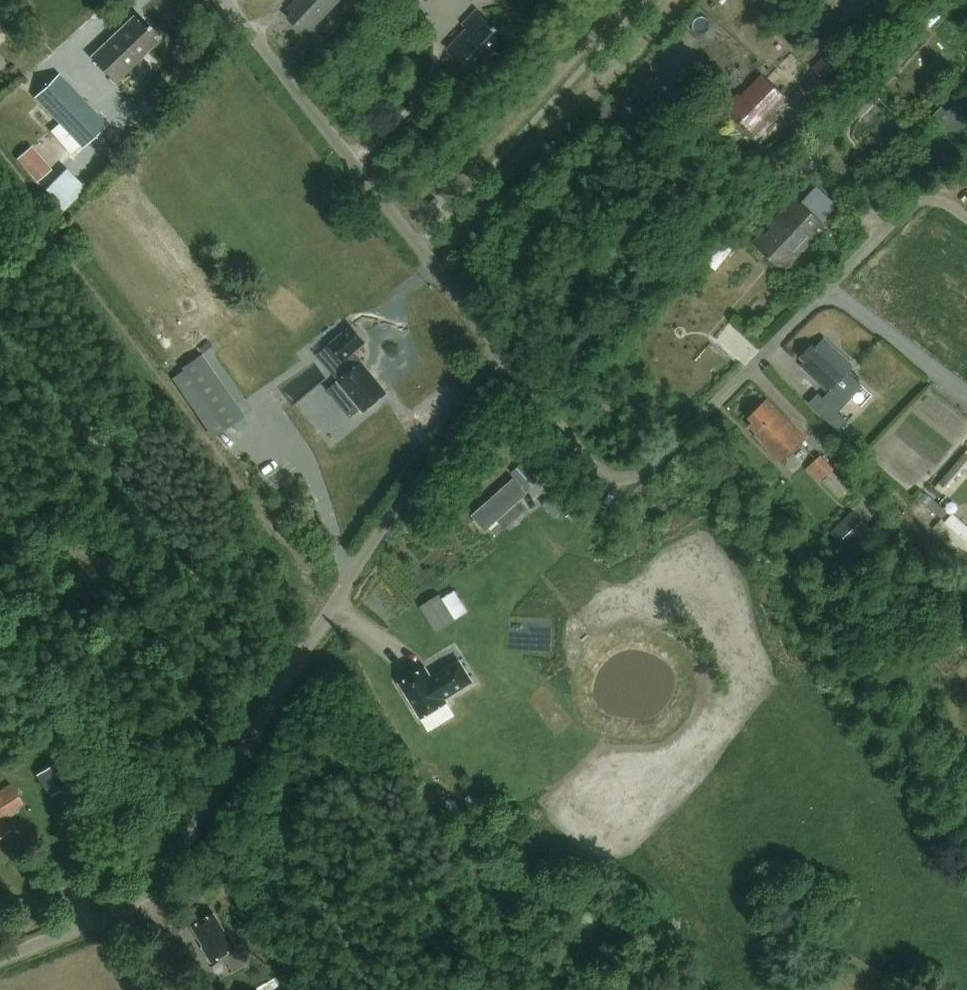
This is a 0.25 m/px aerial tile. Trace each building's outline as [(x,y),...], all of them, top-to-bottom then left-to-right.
[(302,30),(307,26),(311,31),(340,0),(296,0),(288,8),(293,13),(288,17),(302,30)] [(511,41),(477,8),(464,23),(468,27),(448,48),(474,72),(497,48),(501,52),(511,41)] [(115,80),(156,41),(151,36),(155,32),(142,18),(138,22),(133,17),(92,56),(115,80)] [(827,83),(846,64),(831,49),(812,68),(827,83)] [(33,97),(80,146),(104,123),(58,74),(33,97)] [(785,96),(764,75),(742,97),(739,94),(727,106),(736,115),(755,134),(768,122),(763,117),(785,96)] [(849,104),(862,116),(881,97),(868,84),(849,104)] [(966,127),(966,98),(966,97),(959,104),(957,102),(935,125),(938,128),(924,143),(939,157),(966,127)] [(16,158),(36,181),(50,169),(30,146),(16,158)] [(64,212),(90,187),(70,165),(43,190),(64,212)] [(788,266),(826,225),(796,197),(754,242),(777,264),(782,259),(788,266)] [(352,324),(329,343),(343,362),(344,360),(352,370),(328,389),(351,417),(361,409),(364,413),(388,394),(355,353),(367,343),(352,324)] [(816,347),(812,343),(800,356),(806,361),(802,365),(829,391),(842,403),(861,383),(849,371),(854,365),(825,337),(816,347)] [(202,356),(182,370),(226,431),(246,417),(202,356)] [(782,462),(806,438),(767,398),(760,405),(758,403),(748,413),(750,415),(749,416),(753,421),(749,424),(757,432),(755,434),(782,462)] [(839,412),(833,407),(824,416),(839,430),(848,420),(839,412)] [(964,452),(938,483),(945,490),(966,465),(966,454),(964,452)] [(823,454),(807,468),(820,482),(835,468),(823,454)] [(509,484),(471,514),(480,525),(517,495),(509,484)] [(856,510),(834,532),(849,546),(871,525),(856,510)] [(953,512),(945,522),(966,541),(966,524),(953,512)] [(420,605),(436,632),(457,620),(440,593),(420,605)] [(475,681),(461,658),(432,675),(426,665),(398,682),(421,719),(449,702),(446,699),(475,681)] [(36,775),(50,796),(69,784),(55,763),(36,775)] [(6,830),(0,821),(11,814),(10,812),(20,806),(7,786),(0,790),(0,834),(6,830)] [(235,971),(255,959),(244,941),(237,945),(229,931),(227,932),(215,912),(193,925),(205,945),(203,946),(212,961),(224,954),(235,971)]
